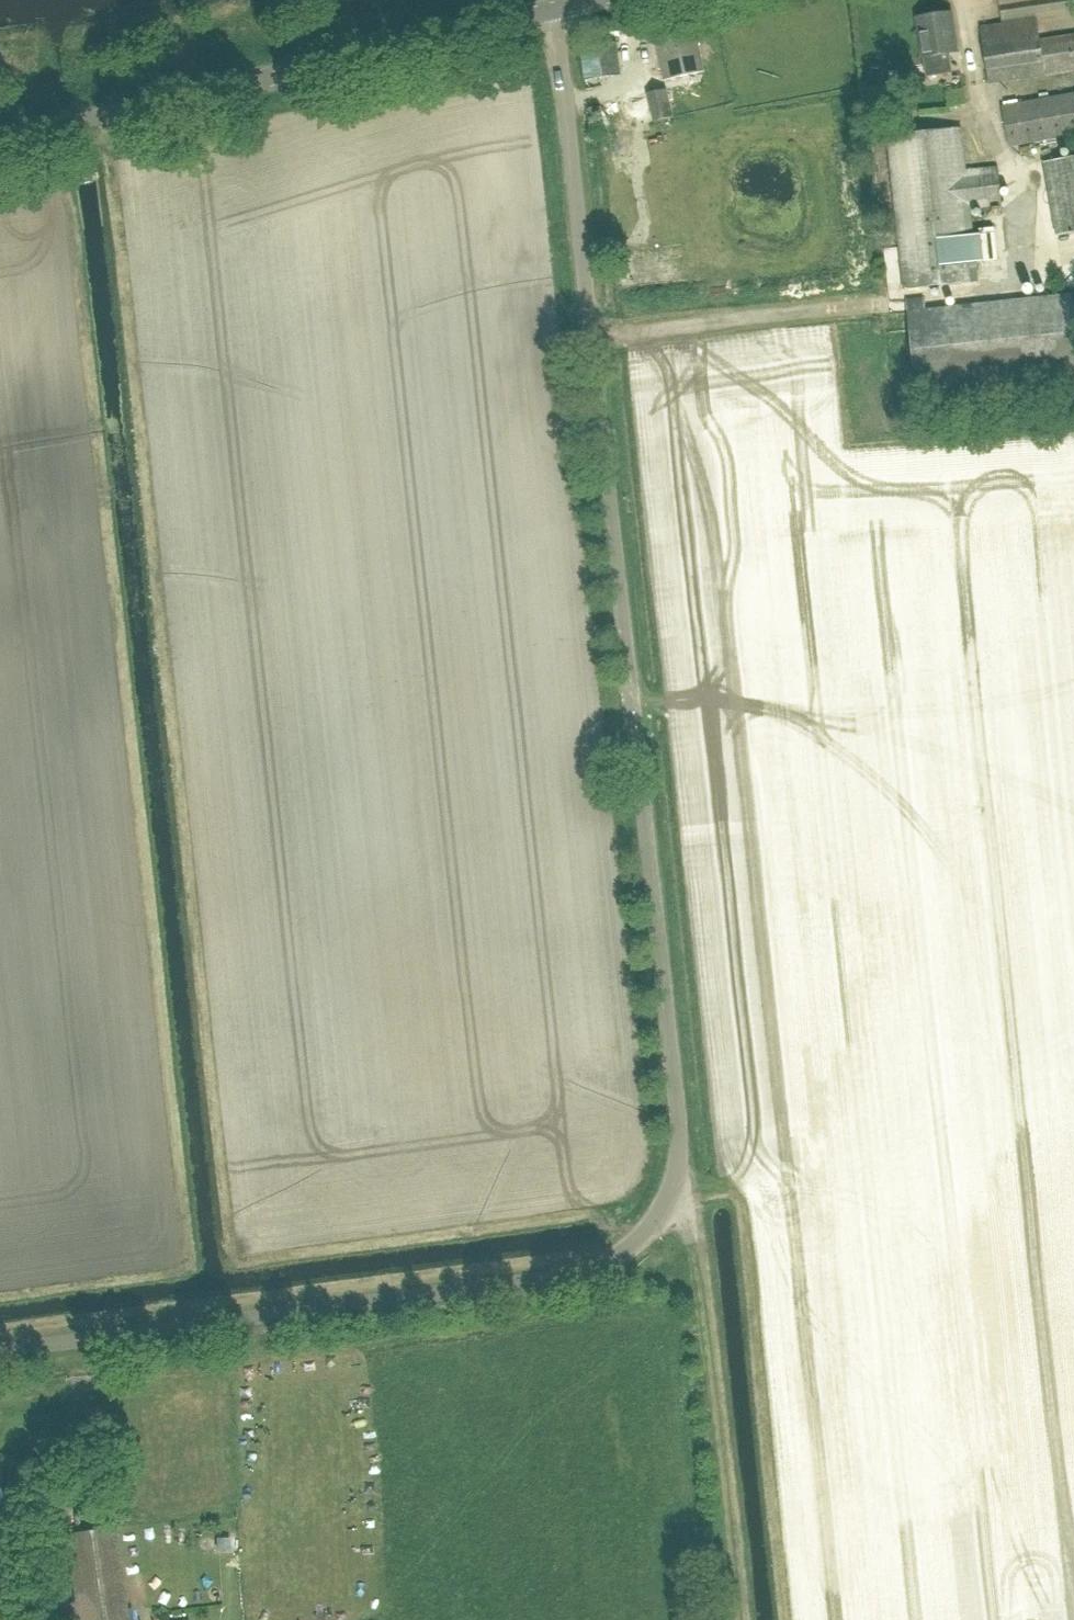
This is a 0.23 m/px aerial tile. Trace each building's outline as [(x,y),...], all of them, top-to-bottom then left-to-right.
[(953,38),(949,13),(916,18),(923,58),(927,77),(953,73),(949,54),(958,52),(956,37),(953,38)] [(1036,20),(982,27),(990,84),(1073,73),(1073,35),(1039,40),(1036,20)] [(705,73),(693,25),(654,34),(665,81),(705,73)] [(606,45),(581,48),(585,79),(610,76),(606,45)] [(638,69),(610,75),(612,84),(640,78),(638,69)] [(675,118),(668,90),(634,98),(640,122),(654,119),(655,122),(675,118)] [(1027,102),(1026,93),(1014,95),(1016,104),(1002,106),(1009,148),(1073,136),(1073,94),(1027,102)] [(966,171),(962,129),(888,136),(905,289),(978,282),(970,209),(1002,206),(998,168),(966,171)] [(1044,163),(1058,237),(1073,234),(1073,157),(1044,163)] [(926,310),(925,298),(906,300),(916,390),(1073,372),(1073,294),(926,310)] [(114,1528),(66,1534),(78,1619),(127,1619),(114,1528)]
